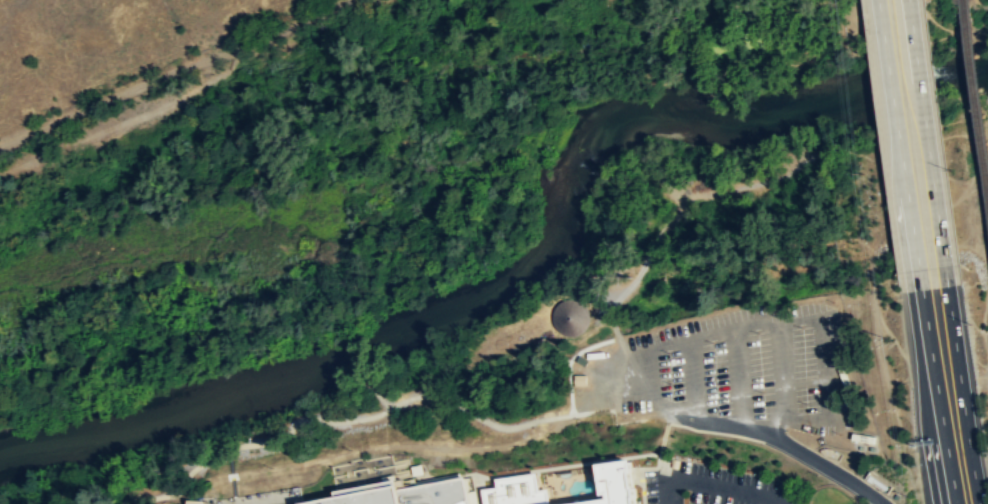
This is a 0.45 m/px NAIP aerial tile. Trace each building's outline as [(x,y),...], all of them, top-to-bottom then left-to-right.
[(587,336),(589,300),(564,299),(564,306),(555,305),(554,335),(587,336)] [(630,458),(597,463),(601,493),(607,493),(608,497),(557,503),(637,503),(630,458)] [(548,487),(539,489),(537,471),(495,477),(496,486),(481,488),(484,503),(550,503),(548,487)] [(465,475),(397,488),(396,483),(299,502),(300,503),(471,503),(465,475)]
